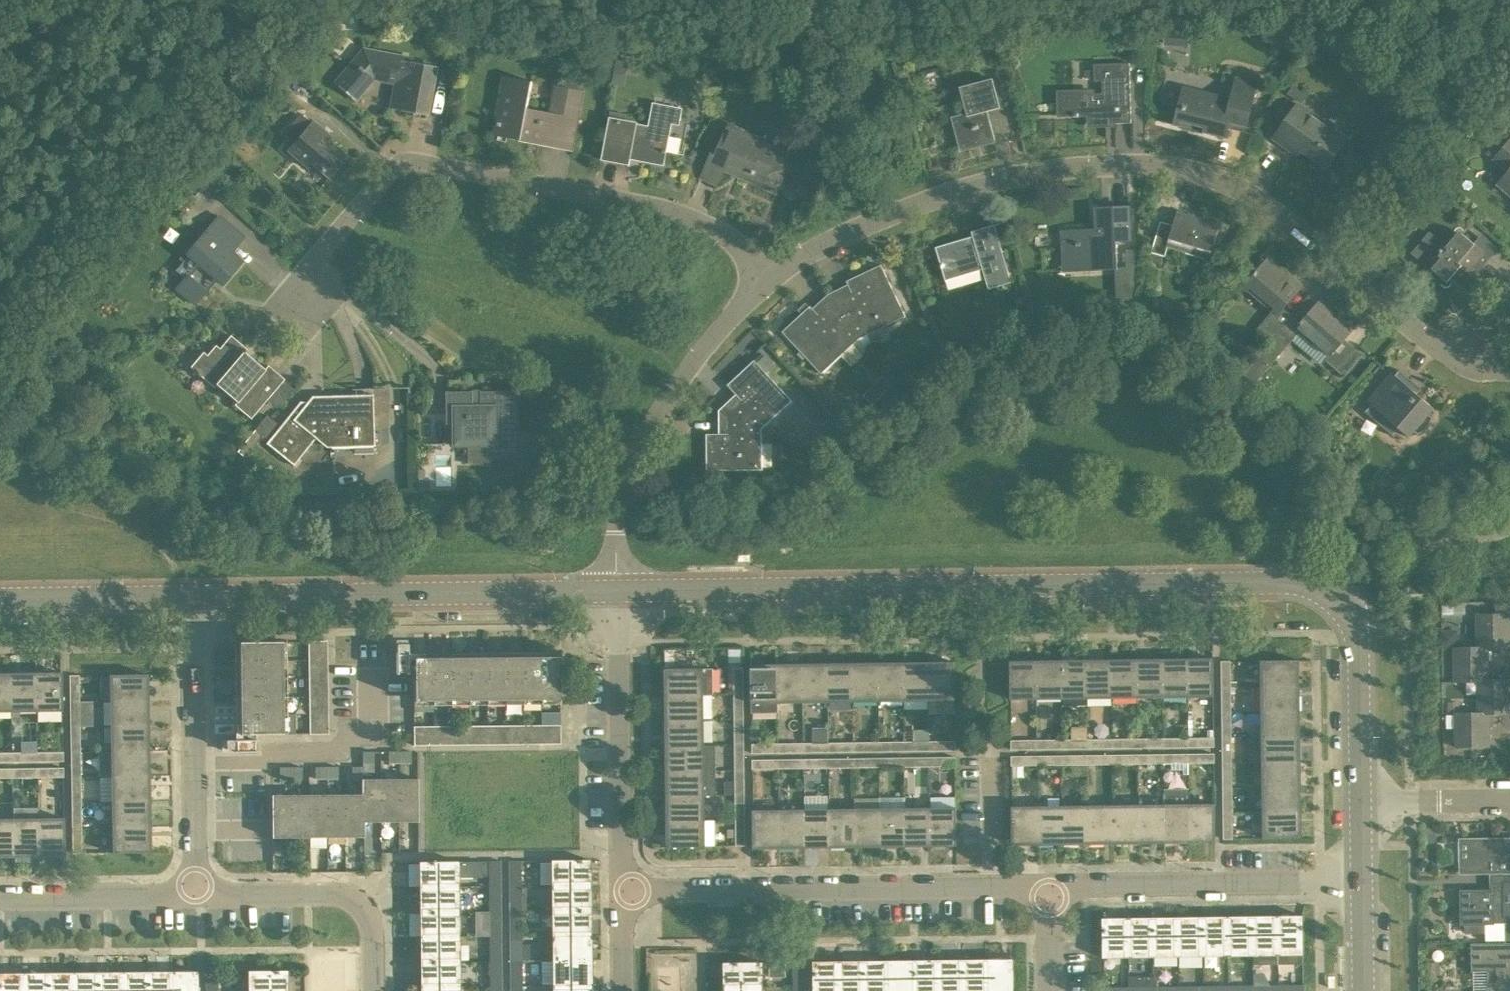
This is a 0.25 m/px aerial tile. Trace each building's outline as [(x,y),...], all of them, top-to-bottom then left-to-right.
[(1134,31),(1134,44),(1146,44),(1145,31),(1134,31)] [(421,67),(421,65),(408,62),(409,58),(362,49),(332,85),(352,101),(371,79),(393,83),(388,109),(411,114),(412,112),(425,114),(433,69),(421,67)] [(1115,123),(1131,123),(1129,62),(1094,63),(1094,80),(1104,80),(1105,92),(1062,93),(1062,114),(1075,114),(1075,117),(1088,116),(1089,124),(1107,124),(1106,121),(1115,121),(1115,123)] [(441,69),(438,84),(450,86),(453,72),(441,69)] [(503,76),(492,135),(519,140),(521,140),(522,136),(529,137),(529,139),(545,142),(546,140),(552,141),(551,146),(573,150),(584,92),(554,86),(549,113),(526,109),(532,81),(503,76)] [(962,148),(995,140),(987,111),(1000,107),(992,77),(959,86),(967,115),(954,118),(962,148)] [(1230,122),(1247,127),(1258,83),(1236,77),(1230,100),(1183,88),(1174,124),(1227,137),(1230,122)] [(1293,85),(1287,94),(1301,104),(1307,96),(1293,85)] [(1286,148),(1290,142),(1326,167),(1347,138),(1297,103),(1272,138),(1286,148)] [(652,104),(648,126),(626,121),(627,115),(611,112),(603,156),(630,161),(632,154),(643,156),(642,160),(664,164),(672,122),(679,123),(681,109),(652,104)] [(311,120),(285,150),(307,168),(310,163),(327,178),(346,156),(319,133),(322,129),(311,120)] [(733,171),(735,167),(753,175),(751,180),(775,191),(785,168),(774,164),(778,153),(756,143),(757,139),(729,127),(713,163),(733,171)] [(1493,160),(1508,173),(1498,184),(1509,195),(1509,140),(1493,160)] [(1099,264),(1099,269),(1117,268),(1116,240),(1130,240),(1128,208),(1096,209),(1097,231),(1063,232),(1064,265),(1099,264)] [(1187,216),(1187,214),(1178,212),(1178,211),(1177,211),(1173,226),(1160,222),(1151,253),(1165,257),(1168,248),(1209,260),(1219,224),(1194,217),(1193,218),(1187,216)] [(197,263),(175,288),(194,304),(215,279),(222,285),(242,262),(230,252),(243,237),(218,215),(186,253),(197,263)] [(989,289),(1011,282),(994,225),(971,231),(973,236),(935,247),(945,280),(983,269),(989,289)] [(1473,276),(1489,257),(1459,230),(1445,246),(1429,233),(1412,253),(1447,282),(1461,266),(1473,276)] [(1275,335),(1277,336),(1293,317),(1283,308),(1302,286),(1268,257),(1265,260),(1263,258),(1254,269),(1256,271),(1254,274),(1255,275),(1245,286),(1273,310),(1257,330),(1270,341),(1275,335)] [(845,289),(830,296),(857,340),(905,317),(880,265),(846,281),(852,293),(848,294),(845,289)] [(821,374),(857,340),(830,296),(814,310),(810,306),(782,332),(821,374)] [(1019,308),(1023,307),(1025,304),(1025,300),(1022,297),(1018,298),(1015,301),(1016,305),(1019,308)] [(1301,324),(1293,317),(1277,336),(1287,345),(1301,330),(1331,355),(1327,359),(1343,373),(1360,352),(1344,339),(1353,329),(1352,328),(1350,330),(1339,320),(1340,318),(1339,317),(1338,319),(1318,303),(1301,324)] [(243,352),(246,349),(230,335),(219,348),(216,345),(207,355),(204,352),(190,368),(195,372),(194,372),(201,378),(201,377),(215,388),(216,387),(236,404),(234,406),(250,420),(284,379),(267,365),(264,369),(243,352)] [(1244,349),(1239,349),(1231,358),(1242,367),(1252,356),(1244,349)] [(765,355),(757,363),(766,372),(774,364),(765,355)] [(740,398),(725,413),(762,429),(792,401),(766,372),(757,363),(754,360),(728,385),(740,398)] [(1255,363),(1245,375),(1255,384),(1266,371),(1255,363)] [(1420,433),(1423,432),(1425,430),(1428,427),(1429,426),(1429,424),(1431,422),(1433,416),(1431,416),(1429,414),(1434,408),(1405,384),(1409,380),(1411,382),(1412,381),(1399,369),(1394,374),(1392,372),(1367,401),(1383,415),(1377,422),(1392,436),(1398,428),(1409,437),(1414,431),(1416,434),(1416,435),(1418,434),(1420,433)] [(885,392),(891,385),(881,376),(875,383),(885,392)] [(421,420),(415,420),(415,445),(487,444),(487,454),(514,453),(514,463),(527,463),(527,434),(515,434),(514,393),(446,394),(447,414),(427,414),(421,420)] [(352,447),(374,447),(373,431),(372,394),(334,395),(334,400),(299,401),(277,431),(266,445),(293,466),(314,438),(352,437),(352,447)] [(763,469),(762,429),(725,413),(725,434),(707,434),(707,470),(763,469)] [(255,430),(263,437),(274,423),(266,416),(255,430)] [(1381,468),(1373,477),(1385,486),(1392,478),(1381,468)] [(1442,603),(1442,615),(1454,615),(1454,603),(1442,603)] [(1488,649),(1509,649),(1509,615),(1477,615),(1478,649),(1488,649)] [(326,640),(317,641),(317,655),(326,655),(326,640)] [(239,734),(281,734),(280,641),(237,641),(239,734)] [(317,641),(307,641),(308,656),(317,655),(317,641)] [(1489,683),(1489,680),(1488,649),(1478,649),(1455,649),(1455,683),(1478,683),(1489,683)] [(395,652),(395,674),(407,674),(407,652),(395,652)] [(414,701),(559,699),(559,656),(414,658),(414,701)] [(1164,698),(1163,659),(1138,660),(1139,698),(1164,698)] [(1189,698),(1189,659),(1163,659),(1164,698),(1189,698)] [(1214,659),(1189,659),(1189,698),(1214,697),(1214,659)] [(1088,699),(1087,660),(1063,661),(1063,699),(1088,699)] [(1113,699),(1113,660),(1087,660),(1088,699),(1113,699)] [(1139,698),(1138,660),(1113,660),(1113,699),(1139,698)] [(327,662),(327,661),(317,662),(317,677),(327,677),(327,662)] [(1010,661),(1011,699),(1038,699),(1038,661),(1010,661)] [(1063,699),(1063,661),(1038,661),(1038,699),(1063,699)] [(1262,662),(1262,687),(1301,687),(1300,661),(1262,662)] [(317,677),(317,662),(308,662),(308,677),(317,677)] [(955,700),(954,662),(929,663),(929,701),(955,700)] [(1221,662),(1221,687),(1237,687),(1237,683),(1231,683),(1231,662),(1221,662)] [(853,664),(854,702),(879,702),(879,663),(853,664)] [(879,663),(879,702),(905,701),(904,663),(879,663)] [(904,663),(905,701),(929,701),(929,663),(904,663)] [(778,665),(779,703),(804,703),(803,664),(778,665)] [(803,664),(804,703),(829,702),(829,664),(803,664)] [(829,664),(829,702),(854,702),(853,664),(829,664)] [(779,712),(779,703),(778,665),(752,665),(753,712),(779,712)] [(666,695),(704,695),(714,695),(714,669),(666,669),(666,695)] [(734,669),(734,694),(744,693),(744,669),(734,669)] [(61,673),(35,674),(35,712),(61,712),(61,673)] [(10,674),(0,674),(0,713),(10,712),(10,674)] [(35,712),(35,674),(10,674),(10,712),(35,712)] [(69,685),(69,701),(79,701),(78,675),(69,676),(69,685)] [(109,676),(110,702),(148,701),(147,675),(109,676)] [(317,692),(317,677),(308,677),(308,692),(317,692)] [(327,692),(327,677),(317,677),(317,692),(327,692)] [(1489,683),(1478,683),(1479,714),(1490,714),(1509,714),(1509,680),(1489,680),(1489,683)] [(1237,687),(1221,687),(1222,712),(1231,712),(1231,687),(1237,687)] [(1301,687),(1262,687),(1262,712),(1301,712),(1301,687)] [(734,719),(744,719),(744,693),(734,694),(734,719)] [(704,695),(666,695),(666,720),(705,720),(704,695)] [(318,713),(318,698),(308,698),(308,713),(318,713)] [(327,713),(327,698),(318,698),(318,713),(327,713)] [(69,726),(79,726),(79,701),(69,701),(69,726)] [(110,727),(149,726),(148,701),(110,702),(110,727)] [(1459,702),(1447,702),(1447,712),(1459,712),(1459,702)] [(1231,712),(1222,712),(1222,737),(1232,737),(1231,729),(1242,729),(1241,723),(1245,723),(1245,716),(1231,716),(1231,712)] [(1301,712),(1262,712),(1263,738),(1301,737),(1301,712)] [(318,713),(308,713),(308,728),(318,728),(318,713)] [(327,713),(318,713),(318,728),(327,728),(327,713)] [(1490,747),(1490,714),(1479,714),(1456,714),(1456,748),(1490,747)] [(735,744),(744,744),(744,719),(734,719),(735,744)] [(705,720),(666,720),(667,745),(705,745),(705,720)] [(524,735),(523,725),(508,725),(508,735),(524,735)] [(539,734),(539,725),(523,725),(524,735),(539,734)] [(560,725),(545,725),(545,734),(560,734),(560,725)] [(70,751),(79,751),(79,726),(69,726),(70,751)] [(111,752),(149,751),(149,726),(110,727),(111,752)] [(430,736),(430,726),(415,727),(415,736),(430,736)] [(451,735),(451,726),(436,726),(436,736),(451,735)] [(466,735),(466,726),(451,726),(451,735),(466,735)] [(487,726),(472,726),(472,735),(487,735),(487,726)] [(502,726),(487,726),(487,735),(502,735),(502,726)] [(539,734),(524,735),(524,744),(539,744),(539,734)] [(560,744),(560,734),(545,734),(545,744),(560,744)] [(451,735),(436,736),(436,745),(451,745),(451,735)] [(466,745),(466,735),(451,735),(451,745),(466,745)] [(487,744),(487,735),(472,735),(472,744),(487,744)] [(502,744),(502,735),(487,735),(487,744),(502,744)] [(524,744),(524,735),(508,735),(508,744),(524,744)] [(430,736),(415,736),(415,745),(430,745),(430,736)] [(1232,737),(1222,737),(1222,763),(1232,763),(1232,737)] [(1301,737),(1263,738),(1263,763),(1302,762),(1301,737)] [(233,739),(233,751),(256,751),(255,738),(233,739)] [(1215,738),(1188,739),(1188,748),(1215,748),(1215,738)] [(1112,749),(1112,739),(1087,740),(1087,750),(1112,749)] [(1138,749),(1138,739),(1112,739),(1112,749),(1138,749)] [(1163,749),(1163,739),(1138,739),(1138,749),(1163,749)] [(1188,748),(1188,739),(1163,739),(1163,749),(1188,748)] [(1011,750),(1037,750),(1037,740),(1011,741),(1011,750)] [(1062,750),(1062,740),(1037,740),(1037,750),(1062,750)] [(1087,750),(1087,740),(1062,740),(1062,750),(1087,750)] [(930,752),(929,742),(904,743),(904,752),(930,752)] [(955,742),(929,742),(930,752),(955,751),(955,742)] [(854,753),(854,743),(829,744),(829,753),(854,753)] [(879,752),(879,743),(854,743),(854,753),(879,752)] [(904,752),(904,743),(879,743),(879,752),(904,752)] [(735,769),(745,769),(744,744),(735,744),(735,769)] [(752,754),(778,754),(778,744),(752,745),(752,754)] [(804,753),(803,744),(778,744),(778,754),(804,753)] [(829,753),(829,744),(803,744),(804,753),(829,753)] [(705,745),(667,745),(667,770),(705,770),(705,745)] [(71,776),(80,776),(79,751),(70,751),(71,776)] [(111,778),(150,777),(149,751),(111,752),(111,778)] [(373,751),(362,751),(362,765),(373,765),(373,751)] [(388,751),(388,763),(398,763),(397,751),(388,751)] [(411,762),(411,751),(397,751),(398,763),(411,762)] [(11,753),(11,762),(36,762),(36,752),(11,753)] [(63,761),(63,752),(36,752),(36,762),(63,761)] [(11,762),(11,753),(0,753),(0,762),(11,762)] [(1163,755),(1163,764),(1188,764),(1188,754),(1163,755)] [(1215,754),(1188,754),(1188,764),(1215,763),(1215,754)] [(1087,756),(1087,765),(1113,765),(1112,755),(1087,756)] [(1112,755),(1113,765),(1138,765),(1138,755),(1112,755)] [(1138,755),(1138,765),(1163,764),(1163,755),(1138,755)] [(1037,757),(1037,766),(1062,766),(1062,756),(1037,757)] [(1062,756),(1062,766),(1087,765),(1087,756),(1062,756)] [(1011,766),(1037,766),(1037,757),(1011,757),(1011,766)] [(956,767),(956,758),(930,759),(930,768),(956,767)] [(854,760),(854,768),(879,768),(879,759),(854,760)] [(879,759),(879,768),(905,768),(904,759),(879,759)] [(904,759),(905,768),(930,768),(930,759),(904,759)] [(778,761),(779,769),(804,769),(804,760),(778,761)] [(804,760),(804,769),(829,769),(829,760),(804,760)] [(829,760),(829,769),(854,768),(854,760),(829,760)] [(753,761),(753,770),(779,769),(778,761),(753,761)] [(1302,762),(1263,763),(1263,788),(1302,788),(1302,762)] [(1232,763),(1222,763),(1223,788),(1232,788),(1232,763)] [(362,765),(351,765),(351,778),(362,778),(362,765)] [(279,767),(279,779),(290,779),(290,766),(279,767)] [(301,779),(301,766),(290,766),(290,779),(301,779)] [(315,766),(315,779),(326,779),(326,766),(315,766)] [(338,778),(338,766),(326,766),(326,779),(338,778)] [(36,778),(36,768),(11,769),(11,779),(36,778)] [(63,778),(63,768),(36,768),(36,778),(63,778)] [(11,769),(0,769),(0,779),(11,779),(11,769)] [(725,794),(745,794),(745,769),(735,769),(735,782),(725,782),(725,794)] [(705,770),(667,770),(667,795),(705,795),(705,770)] [(71,802),(80,802),(80,776),(71,776),(71,802)] [(112,802),(150,801),(150,777),(111,778),(112,802)] [(361,822),(363,822),(379,821),(379,779),(360,779),(360,794),(361,794),(361,822)] [(397,821),(397,779),(379,779),(379,821),(397,821)] [(417,779),(397,779),(397,821),(417,821),(417,779)] [(1232,788),(1223,788),(1223,813),(1233,813),(1232,788)] [(1302,788),(1263,788),(1264,813),(1302,813),(1302,788)] [(344,836),(344,794),(325,795),(325,837),(344,836)] [(361,794),(360,794),(344,794),(344,836),(363,836),(363,822),(361,822),(361,794)] [(736,820),(745,819),(745,794),(725,794),(735,795),(736,820)] [(272,837),(289,837),(289,795),(271,795),(272,837)] [(308,837),(307,795),(289,795),(289,837),(308,837)] [(325,837),(325,795),(307,795),(308,837),(325,837)] [(705,795),(667,795),(667,820),(706,820),(705,795)] [(934,796),(934,806),(957,806),(957,796),(934,796)] [(113,828),(151,827),(150,801),(112,802),(113,828)] [(72,827),(81,827),(80,802),(71,802),(72,827)] [(1114,806),(1115,844),(1139,844),(1139,805),(1114,806)] [(1139,805),(1139,844),(1165,843),(1164,805),(1139,805)] [(1164,805),(1165,843),(1189,843),(1189,805),(1164,805)] [(1215,805),(1189,805),(1189,843),(1216,843),(1215,805)] [(1038,807),(1039,845),(1064,845),(1063,806),(1038,807)] [(1063,806),(1064,845),(1089,844),(1088,806),(1063,806)] [(1088,806),(1089,844),(1115,844),(1114,806),(1088,806)] [(1013,845),(1039,845),(1038,807),(1013,807),(1013,845)] [(905,847),(905,808),(880,809),(880,847),(905,847)] [(931,846),(930,808),(905,808),(905,847),(931,846)] [(956,808),(930,808),(931,846),(957,846),(956,808)] [(830,848),(830,809),(804,810),(804,848),(830,848)] [(855,847),(855,809),(830,809),(830,848),(855,847)] [(880,847),(880,809),(855,809),(855,847),(880,847)] [(753,849),(779,848),(779,810),(753,810),(753,849)] [(804,848),(804,810),(779,810),(779,848),(804,848)] [(1233,839),(1233,813),(1223,813),(1224,839),(1233,839)] [(1303,839),(1302,813),(1264,813),(1264,839),(1303,839)] [(13,819),(0,820),(0,858),(14,857),(13,819)] [(39,857),(39,819),(13,819),(14,857),(39,857)] [(65,819),(39,819),(39,857),(66,857),(65,819)] [(745,846),(745,819),(736,820),(736,846),(745,846)] [(706,846),(706,820),(667,820),(667,846),(706,846)] [(73,854),(81,854),(81,827),(72,827),(73,854)] [(152,852),(151,827),(113,828),(113,853),(152,852)] [(1481,840),(1469,842),(1469,861),(1461,861),(1461,874),(1492,873),(1492,886),(1505,885),(1504,873),(1509,873),(1509,841),(1481,840)] [(488,877),(488,886),(500,886),(500,860),(488,860),(488,862),(488,877)] [(508,860),(508,886),(521,886),(520,860),(508,860)] [(549,861),(550,886),(589,886),(589,861),(549,861)] [(488,877),(488,862),(419,863),(419,888),(459,887),(459,878),(481,878),(481,877),(488,877)] [(1505,885),(1492,886),(1492,892),(1461,892),(1461,924),(1464,924),(1464,934),(1484,933),(1484,924),(1505,924),(1505,916),(1505,885)] [(500,886),(488,886),(488,911),(500,911),(500,886)] [(521,886),(508,886),(509,911),(521,911),(521,886)] [(589,886),(550,886),(550,912),(589,911),(589,886)] [(459,887),(419,888),(420,912),(459,912),(459,887)] [(500,911),(488,911),(488,936),(501,936),(500,911)] [(521,911),(509,911),(509,936),(521,936),(521,911)] [(589,911),(550,912),(550,936),(589,936),(589,911)] [(459,912),(420,912),(420,938),(460,937),(459,912)] [(1304,956),(1303,916),(1278,917),(1279,957),(1304,956)] [(1203,918),(1204,957),(1229,957),(1228,917),(1203,918)] [(1228,917),(1229,957),(1253,957),(1252,917),(1228,917)] [(1252,917),(1253,957),(1279,957),(1278,917),(1252,917)] [(1104,959),(1129,958),(1129,918),(1103,919),(1104,959)] [(1129,918),(1129,958),(1153,958),(1153,918),(1129,918)] [(1153,918),(1153,958),(1179,958),(1179,918),(1153,918)] [(1179,918),(1179,958),(1204,957),(1203,918),(1179,918)] [(501,936),(488,936),(488,961),(501,960),(501,936)] [(521,936),(509,936),(509,961),(521,961),(521,936)] [(589,936),(550,936),(551,962),(590,961),(589,936)] [(460,937),(420,938),(420,962),(460,962),(460,937)] [(1505,990),(1509,990),(1509,955),(1505,955),(1505,943),(1471,943),(1471,972),(1487,972),(1487,989),(1487,990),(1505,990)] [(501,960),(488,961),(489,986),(501,985),(501,960)] [(988,961),(989,990),(1014,990),(1014,960),(988,961)] [(521,961),(509,961),(509,986),(522,986),(521,961)] [(590,961),(551,962),(551,987),(590,986),(590,961)] [(913,961),(889,962),(889,990),(913,990),(913,961)] [(939,961),(913,961),(913,990),(939,990),(939,961)] [(963,961),(939,961),(939,990),(964,990),(963,961)] [(988,961),(963,961),(964,990),(989,990),(988,961)] [(460,962),(420,962),(421,987),(460,987),(460,962)] [(806,962),(793,962),(793,979),(806,979),(806,962)] [(839,962),(814,962),(814,990),(839,990),(839,962)] [(864,962),(839,962),(839,990),(864,990),(864,962)] [(889,962),(864,962),(864,990),(889,990),(889,962)] [(724,963),(724,988),(763,987),(763,963),(724,963)] [(248,990),(287,990),(287,971),(247,971),(248,990)] [(71,972),(47,973),(47,990),(72,990),(71,972)] [(97,972),(71,972),(72,990),(97,990),(97,972)] [(121,972),(97,972),(97,990),(121,990),(121,972)] [(146,972),(121,972),(121,990),(146,990),(146,972)] [(171,972),(146,972),(146,990),(171,990),(171,972)] [(171,972),(171,990),(197,990),(197,972),(171,972)] [(205,990),(217,990),(217,972),(204,972),(205,990)] [(22,973),(0,973),(0,990),(22,990),(22,973)] [(47,973),(22,973),(22,990),(47,990),(47,973)] [(1129,990),(1154,990),(1154,988),(1154,977),(1129,978),(1128,987),(1129,990)]
